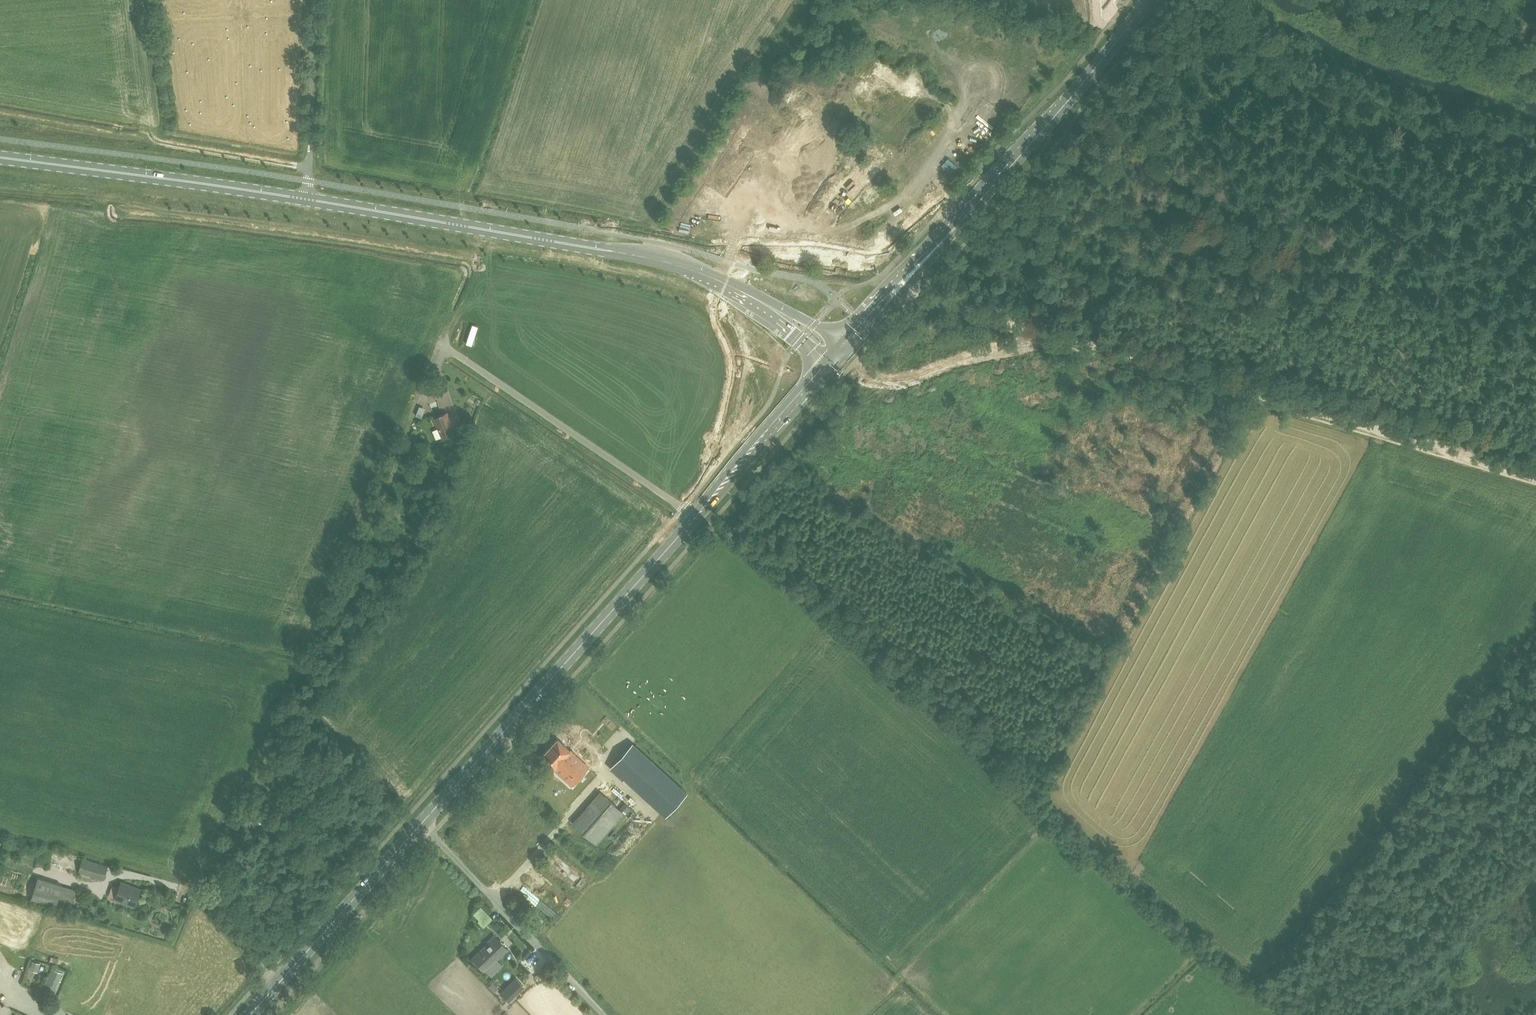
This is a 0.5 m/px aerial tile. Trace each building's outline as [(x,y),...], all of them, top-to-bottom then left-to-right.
[(887,74),(893,80),(899,73),(893,68),(887,74)] [(889,80),(869,102),(879,111),(899,88),(889,80)] [(138,271),(137,279),(157,283),(159,275),(138,271)] [(549,297),(551,278),(543,277),(541,296),(549,297)] [(803,414),(821,394),(816,390),(798,410),(803,414)] [(454,429),(459,427),(454,415),(449,418),(447,413),(435,418),(443,437),(455,432),(454,429)] [(571,785),(588,767),(557,739),(541,757),(571,785)] [(657,808),(665,815),(686,792),(680,787),(633,743),(619,759),(620,760),(613,767),(657,808)] [(624,813),(600,791),(572,821),(597,844),(624,813)] [(108,865),(83,858),(79,871),(104,879),(108,865)] [(38,877),(31,899),(56,906),(68,910),(70,911),(77,889),(76,889),(63,885),(38,877)] [(134,907),(141,889),(121,881),(114,899),(134,907)] [(565,904),(572,898),(560,886),(554,892),(565,904)] [(574,900),(568,905),(572,909),(578,904),(574,900)] [(492,918),(481,906),(474,913),(480,919),(478,920),(483,926),(492,918)] [(484,970),(507,948),(494,935),(487,941),(490,944),(486,947),(485,946),(473,958),(484,970)] [(41,963),(32,961),(30,970),(38,972),(41,963)] [(40,971),(50,974),(43,991),(53,995),(63,973),(49,967),(48,968),(44,967),(44,966),(42,966),(40,969),(41,969),(40,971)] [(538,980),(544,974),(541,970),(535,976),(538,980)] [(501,993),(508,1000),(513,996),(511,994),(521,983),(516,978),(501,993)]
